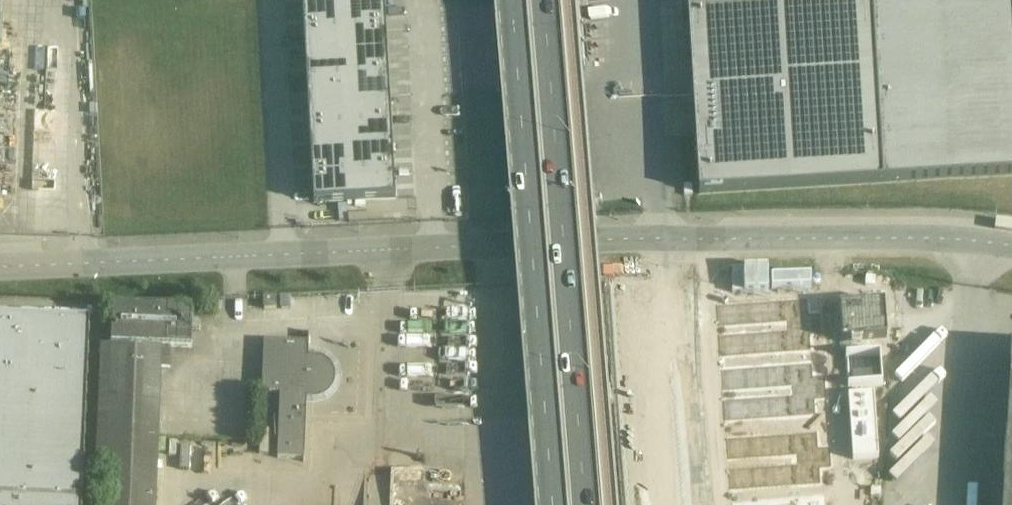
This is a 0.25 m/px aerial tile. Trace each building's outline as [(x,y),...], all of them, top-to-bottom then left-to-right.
[(313,204),(365,201),(395,199),(384,0),(302,0),(313,204)] [(699,195),(883,184),(1011,175),(1011,2),(1011,0),(687,0),(699,195)] [(289,296),(280,297),(281,309),(290,309),(289,296)] [(263,298),(264,309),(276,309),(275,297),(263,298)] [(884,303),(840,306),(843,342),(858,341),(887,339),(884,303)] [(193,308),(113,305),(111,345),(160,347),(172,347),(191,348),(192,333),(197,333),(199,332),(200,331),(201,330),(201,328),(200,326),(199,325),(198,324),(197,324),(192,324),(193,308)] [(0,320),(0,504),(82,504),(89,324),(0,320)] [(309,356),(309,350),(309,333),(308,333),(308,342),(264,341),(262,393),(280,394),(277,458),(303,459),(303,463),(304,463),(306,407),(307,399),(312,400),(318,399),(324,397),(328,394),(332,390),(334,384),(335,379),(335,373),(333,368),(330,363),(325,360),(320,357),(314,356),(309,356)] [(171,368),(172,347),(160,347),(111,345),(101,345),(98,405),(96,466),(106,466),(155,469),(159,367),(171,368)] [(1002,504),(1011,504),(1011,348),(1002,504)] [(874,394),(848,395),(853,460),(878,458),(874,394)] [(155,469),(106,466),(105,504),(154,504),(155,469)]
